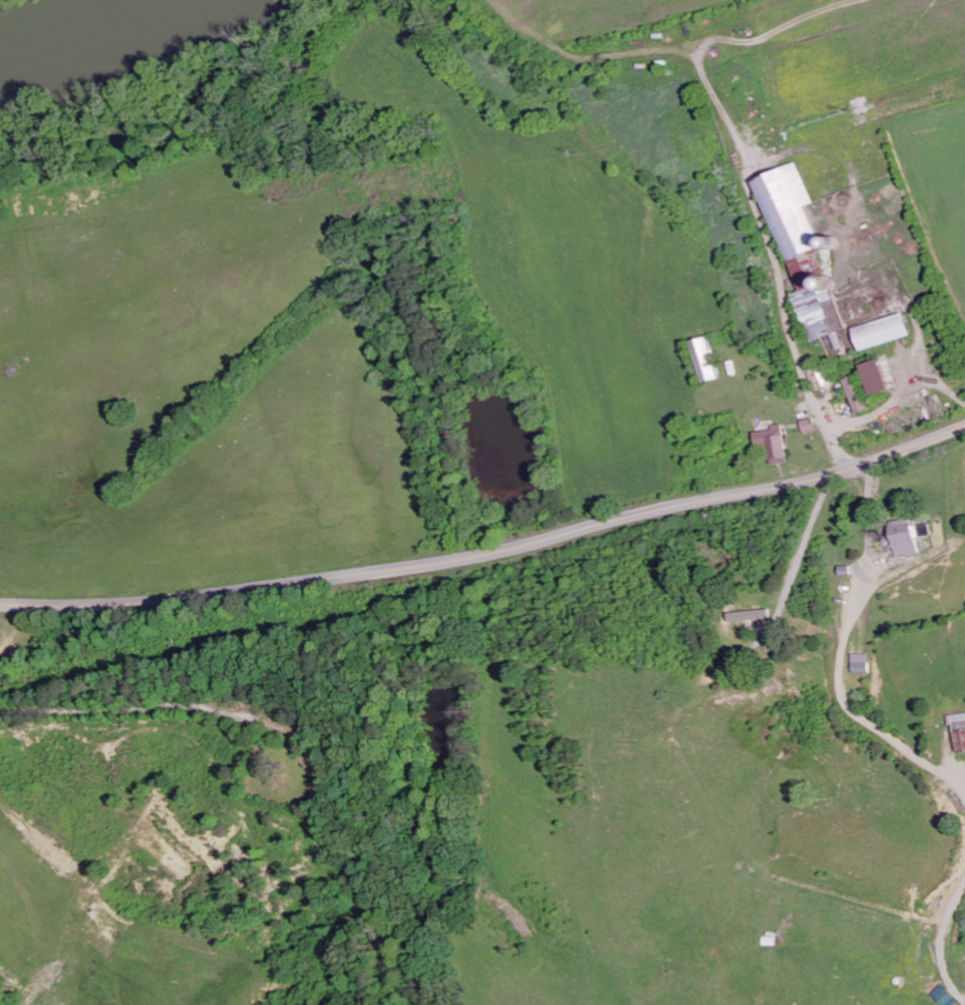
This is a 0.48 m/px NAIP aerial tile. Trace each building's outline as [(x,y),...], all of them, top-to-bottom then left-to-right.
[(757,181),(803,291),(793,295),(813,343),(839,333),(827,305),(839,300),(829,277),(821,280),(812,258),(817,255),(815,252),(825,247),(809,207),(817,204),(800,163),(757,181)] [(861,352),(913,338),(906,314),(854,328),(861,352)] [(704,384),(721,379),(709,338),(691,342),(704,384)] [(871,397),(888,393),(882,361),(864,365),(871,397)] [(768,460),(787,458),(783,425),(773,426),(773,431),(754,433),(755,445),(766,444),(768,460)] [(919,526),(911,528),(910,520),(890,523),(897,558),(918,554),(916,541),(922,540),(919,526)]
